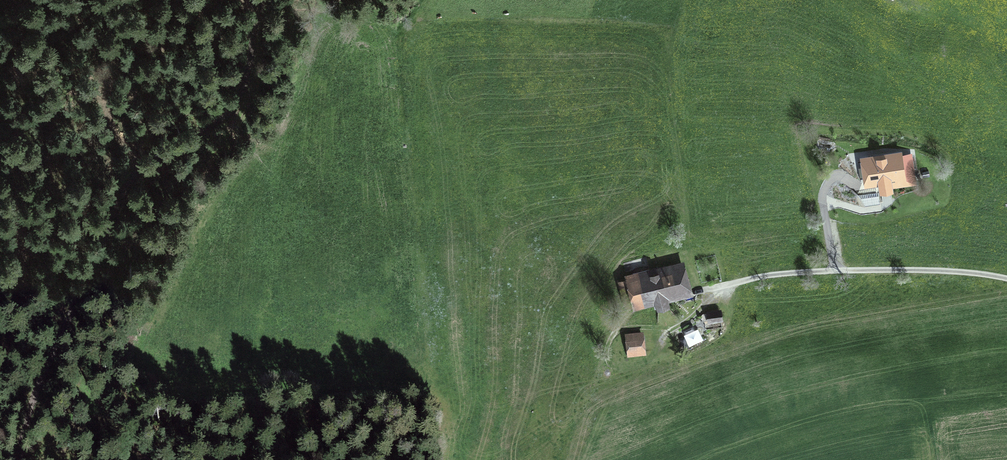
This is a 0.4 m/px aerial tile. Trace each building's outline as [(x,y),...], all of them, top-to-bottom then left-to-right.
[(906,154),(865,161),(869,182),(912,175),(908,149),(905,150),(906,154)] [(862,195),(863,205),(880,202),(879,192),(862,195)] [(685,290),(680,268),(620,282),(626,305),(655,298),(658,309),(668,307),(665,295),(685,290)] [(720,319),(719,312),(709,313),(710,321),(720,319)] [(693,325),(682,330),(685,335),(695,330),(693,325)] [(630,355),(643,353),(641,335),(628,336),(630,355)] [(684,337),(679,339),(684,349),(689,347),(684,337)]
